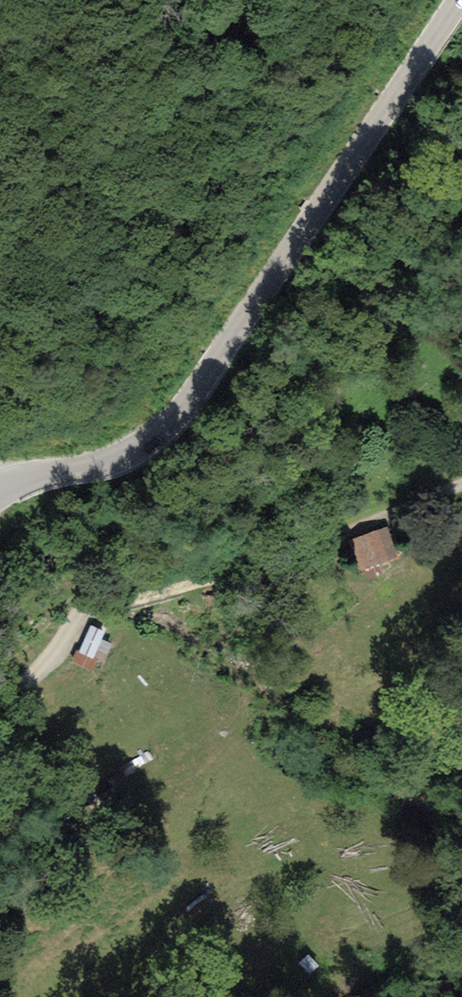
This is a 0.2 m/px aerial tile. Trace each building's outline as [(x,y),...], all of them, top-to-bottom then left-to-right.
[(384,528),(347,543),(359,575),(366,572),(369,580),(381,575),(378,567),(397,560),(384,528)] [(115,641),(89,632),(78,665),(104,673),(115,641)]
